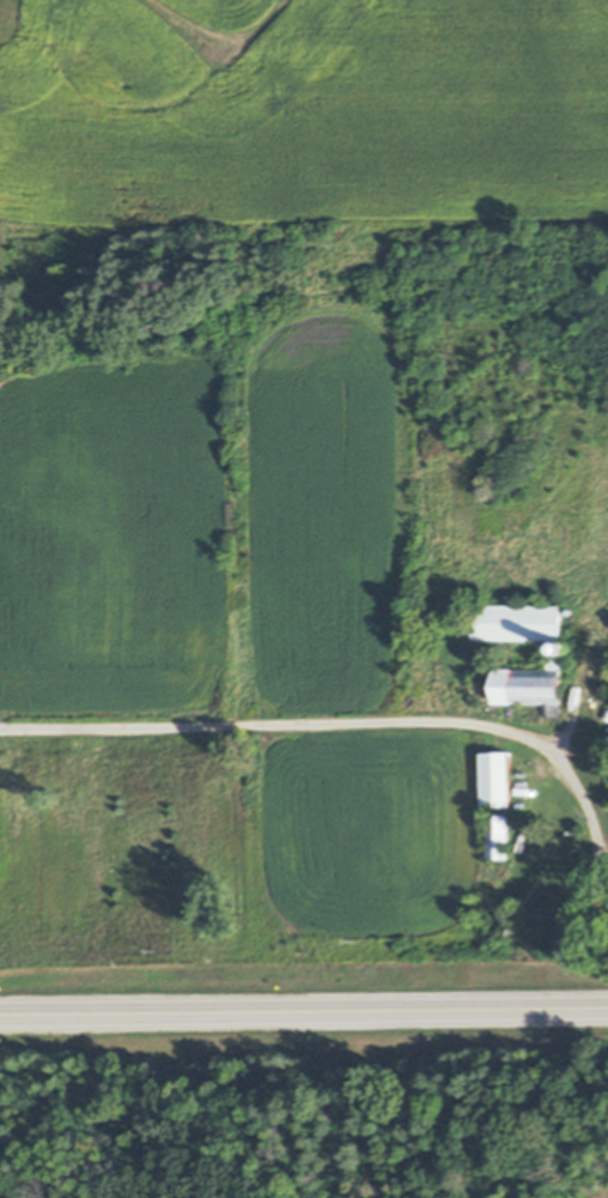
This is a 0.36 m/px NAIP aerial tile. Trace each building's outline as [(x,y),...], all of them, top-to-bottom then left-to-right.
[(478,603),(563,604),(561,716),(545,716),(545,703),(512,703),(512,707),(470,707),(472,668),(548,670),(548,641),(476,641),(478,603)] [(576,655),(574,657),(574,658),(573,658),(572,658),(572,659),(571,659),(570,659),(569,659),(567,659),(566,659),(566,658),(565,658),(565,657),(564,657),(564,655),(563,655),(563,654),(563,653),(563,652),(563,651),(563,649),(564,649),(564,648),(565,647),(566,646),(567,646),(569,646),(570,646),(571,646),(572,646),(573,646),(573,647),(574,647),(574,648),(576,648),(576,649),(576,651),(576,652),(576,653),(576,654),(576,655)] [(482,806),(484,752),(511,752),(510,806),(482,806)] [(488,816),(510,816),(510,858),(488,858),(488,816)]
